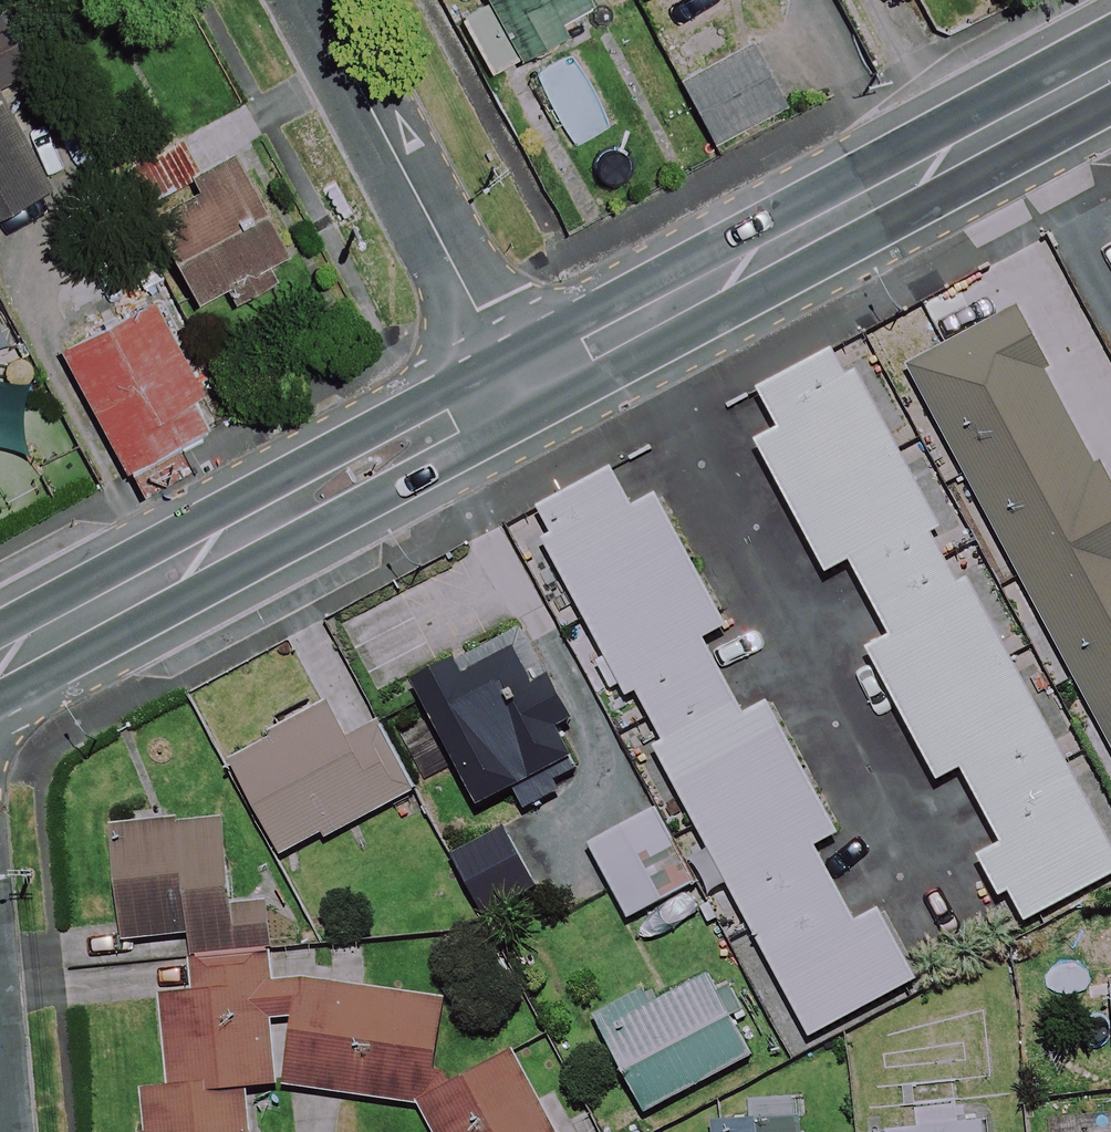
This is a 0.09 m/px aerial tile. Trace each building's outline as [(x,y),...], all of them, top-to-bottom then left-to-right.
[(491,4),(462,19),(491,75),(598,21),(588,0),(490,0),(491,4)] [(6,14),(0,17),(0,87),(35,69),(6,14)] [(786,105),(753,45),(684,83),(717,143),(786,105)] [(50,189),(0,94),(0,216),(50,189)] [(233,166),(131,218),(177,307),(279,255),(233,166)] [(112,284),(24,329),(98,475),(187,430),(112,284)] [(1090,457),(1046,370),(1050,368),(1022,311),(917,364),(1110,749),(1110,484),(1096,454),(1090,457)] [(842,346),(759,390),(781,429),(757,442),(828,574),(851,562),(891,637),(868,649),(938,780),(962,768),(1002,844),(978,856),(1017,928),(1110,878),(1110,847),(968,579),(959,584),(931,532),(940,528),(842,346)] [(634,509),(613,469),(531,513),(629,696),(638,691),(665,741),(656,746),(812,1037),(919,980),(881,909),(856,922),(816,847),(841,833),(770,702),(748,714),(707,638),(729,626),(659,495),(634,509)] [(617,743),(559,631),(473,676),(465,660),(419,683),(482,805),(515,788),(526,810),(562,791),(554,776),(617,743)] [(350,741),(332,707),(233,759),(285,859),(412,792),(378,726),(350,741)] [(696,885),(656,809),(590,845),(630,920),(696,885)] [(271,955),(279,954),(275,904),(232,907),(225,816),(117,825),(127,944),(192,939),(194,961),(271,955)] [(508,828),(456,855),(486,916),(538,890),(508,828)] [(274,983),(271,955),(194,961),(196,990),(168,992),(176,1086),(145,1089),(149,1131),(250,1131),(246,1085),(415,1103),(430,1131),(549,1131),(479,1003),(274,983)] [(755,1057),(712,970),(602,1024),(645,1111),(755,1057)] [(984,1120),(958,1123),(954,1089),(904,1095),(908,1131),(985,1131),(984,1120)] [(801,1116),(714,1122),(715,1131),(802,1131),(801,1116)]
